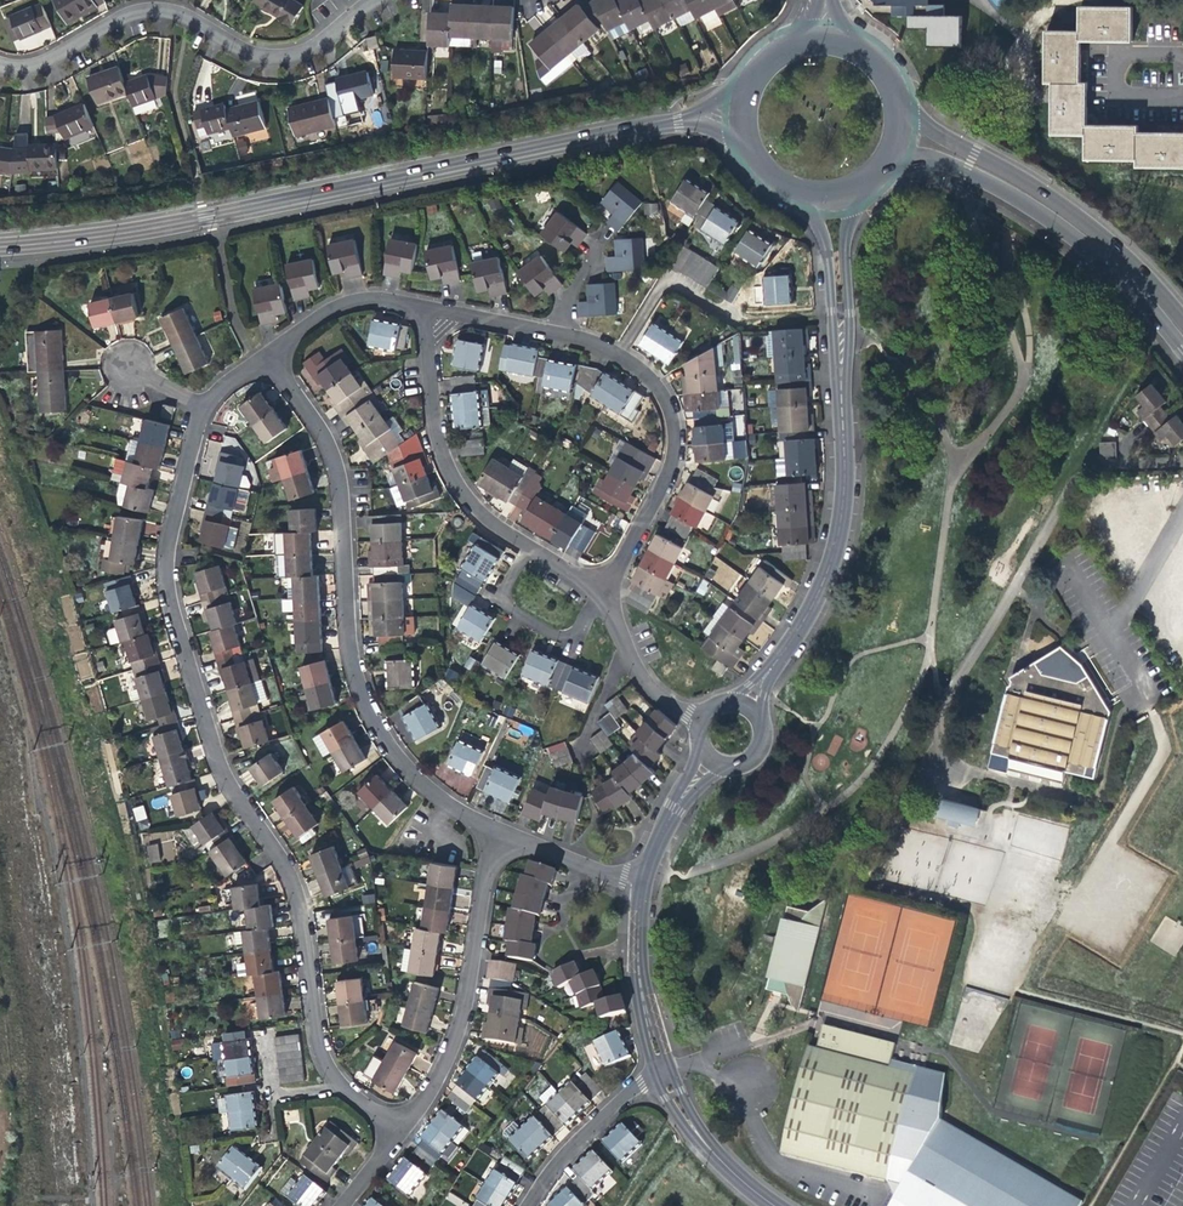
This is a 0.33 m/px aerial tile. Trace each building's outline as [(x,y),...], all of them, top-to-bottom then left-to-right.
[(103,0),(55,0),(67,23),(87,12),(104,2),(103,0)] [(254,1),(275,14),(293,25),(303,7),(291,0),(254,0),(254,1)] [(592,3),(602,23),(606,31),(626,21),(616,2),(615,0),(599,0),(592,3)] [(616,2),(626,21),(630,30),(649,20),(640,1),(639,0),(620,0),(616,2)] [(640,1),(649,20),(654,29),(673,20),(663,0),(641,0),(640,1)] [(673,20),(691,10),(686,0),(663,0),(673,20)] [(691,10),(696,19),(715,10),(710,0),(686,0),(691,10)] [(715,10),(733,0),(710,0),(715,10)] [(877,5),(893,5),(893,16),(909,16),(909,29),(929,29),(929,5),(929,0),(877,0),(877,5)] [(581,8),(596,27),(602,23),(592,3),(591,1),(581,8)] [(947,5),(929,5),(929,47),(963,47),(964,18),(947,17),(947,5)] [(451,15),(450,37),(471,38),(472,7),(463,6),(451,6),(451,15)] [(596,27),(581,8),(579,6),(571,13),(562,20),(582,44),(599,30),(596,27)] [(1133,7),(1096,6),(1082,6),(1082,32),(1048,31),(1048,47),(1048,83),(1054,83),(1054,99),(1053,134),(1087,135),(1087,159),(1101,159),(1139,160),(1139,167),(1161,167),(1182,167),(1182,133),(1162,133),(1139,132),(1139,127),(1115,126),(1087,125),(1088,103),(1088,84),(1081,84),(1081,58),(1082,40),(1109,41),(1133,41),(1133,7)] [(40,7),(14,18),(22,38),(37,32),(48,27),(40,7)] [(485,7),(472,7),(471,38),(492,39),(493,8),(485,7)] [(505,8),(493,8),(492,39),(513,40),(513,20),(514,8),(505,8)] [(430,14),(428,53),(428,54),(434,54),(434,46),(449,46),(450,37),(451,15),(442,15),(430,14)] [(16,41),(22,38),(14,18),(7,20),(16,41)] [(566,57),(582,44),(562,20),(555,26),(546,33),(566,57)] [(531,46),(541,59),(551,70),(566,57),(546,33),(540,39),(531,46)] [(366,39),(369,52),(379,49),(376,36),(366,39)] [(471,38),(450,37),(449,46),(470,47),(471,38)] [(427,79),(428,54),(428,53),(413,52),(395,52),(393,77),(427,79)] [(551,70),(541,59),(536,63),(539,80),(551,70)] [(106,73),(89,79),(98,104),(128,94),(125,85),(119,68),(106,73)] [(336,81),(341,98),(342,103),(374,95),(368,73),(357,76),(336,81)] [(132,106),(154,99),(155,98),(148,77),(137,81),(125,85),(128,94),(132,106)] [(167,79),(148,77),(155,98),(156,99),(166,95),(167,79)] [(341,98),(336,81),(325,84),(329,101),(341,98)] [(157,106),(154,99),(132,106),(135,114),(157,106)] [(335,126),(329,101),(308,106),(289,111),(295,136),(335,126)] [(247,106),(226,111),(231,128),(233,136),(265,128),(258,103),(247,106)] [(70,111),(55,117),(65,139),(93,128),(84,105),(70,111)] [(212,109),(202,111),(207,134),(231,128),(226,111),(225,106),(225,105),(212,109)] [(207,134),(202,111),(201,109),(193,111),(199,136),(207,134)] [(376,127),(384,125),(379,110),(371,113),(376,127)] [(347,113),(348,123),(362,122),(361,112),(347,113)] [(55,134),(55,117),(45,117),(46,135),(55,134)] [(65,139),(55,117),(55,134),(56,143),(65,139)] [(57,169),(56,145),(42,146),(29,146),(29,150),(30,170),(57,169)] [(9,173),(12,150),(0,148),(0,172),(9,173)] [(30,172),(30,170),(29,150),(12,150),(9,173),(30,172)] [(671,202),(695,217),(710,193),(696,184),(686,178),(671,202)] [(619,217),(610,226),(618,232),(642,204),(618,183),(601,202),(615,213),(619,217)] [(701,230),(724,245),(740,221),(727,213),(716,206),(701,230)] [(577,237),(583,242),(589,234),(559,212),(542,234),(565,252),(573,242),(577,237)] [(608,224),(610,226),(619,217),(615,213),(606,223),(608,224)] [(734,253),(758,268),(773,244),(756,233),(749,229),(734,253)] [(675,234),(672,238),(686,246),(689,241),(675,234)] [(581,244),(583,242),(577,237),(573,242),(579,247),(581,244)] [(618,261),(606,262),(607,272),(644,270),(642,237),(616,239),(617,256),(618,261)] [(384,275),(394,277),(395,268),(402,270),(413,272),(418,244),(391,239),(384,275)] [(351,269),(353,278),(363,275),(356,240),(328,246),(334,273),(345,271),(351,269)] [(679,242),(666,263),(673,267),(686,246),(679,242)] [(449,275),(451,283),(461,281),(454,246),(426,252),(432,279),(443,277),(449,275)] [(686,246),(673,267),(679,271),(692,250),(686,246)] [(691,250),(679,271),(686,275),(699,255),(691,250)] [(699,255),(686,275),(693,280),(706,259),(699,255)] [(550,285),(555,291),(563,285),(542,256),(519,272),(536,295),(545,288),(550,285)] [(496,287),(498,295),(508,293),(500,258),(473,264),(479,291),(489,289),(496,287)] [(713,263),(706,259),(693,280),(700,284),(713,263)] [(294,301),(304,299),(303,290),(309,289),(320,287),(317,277),(314,260),(287,265),(294,301)] [(713,263),(700,284),(707,288),(720,267),(713,263)] [(400,279),(402,270),(395,268),(394,277),(397,278),(400,279)] [(763,277),(765,305),(793,303),(792,290),(791,274),(763,277)] [(448,284),(451,283),(449,275),(443,277),(445,285),(448,284)] [(725,299),(732,303),(744,283),(737,278),(725,299)] [(590,301),(590,307),(591,316),(616,315),(614,282),(589,284),(590,301)] [(752,287),(744,283),(732,303),(739,308),(752,287)] [(261,325),(272,323),(270,315),(276,314),(287,312),(286,303),(282,284),(254,290),(261,325)] [(552,294),(555,291),(550,285),(545,288),(550,295),(552,294)] [(494,296),(498,295),(496,287),(489,289),(491,297),(494,296)] [(311,298),(309,289),(303,290),(304,299),(307,298),(311,298)] [(134,293),(112,298),(118,321),(129,319),(139,316),(134,293)] [(106,324),(118,321),(112,298),(91,303),(96,326),(106,324)] [(591,316),(590,307),(579,308),(579,317),(591,316)] [(169,333),(174,345),(196,335),(184,308),(162,318),(169,333)] [(278,322),(276,314),(270,315),(272,323),(275,323),(278,322)] [(396,348),(401,325),(401,324),(390,321),(374,318),(367,346),(395,352),(396,348)] [(649,349),(655,354),(668,333),(653,324),(640,344),(649,349)] [(409,327),(401,325),(396,348),(404,350),(409,327)] [(27,372),(38,371),(64,370),(63,348),(62,329),(25,331),(27,372)] [(773,331),(775,356),(805,354),(804,344),(804,337),(807,337),(807,329),(773,331)] [(768,357),(775,356),(773,331),(766,332),(768,357)] [(683,343),(668,333),(655,354),(664,359),(670,363),(683,343)] [(209,363),(196,335),(174,345),(182,361),(187,373),(209,363)] [(452,366),(480,372),(486,344),(457,338),(454,352),(452,366)] [(534,376),(534,375),(538,357),(540,348),(529,345),(513,342),(512,345),(507,371),(534,376)] [(507,371),(512,345),(505,343),(500,369),(507,371)] [(687,362),(689,375),(690,393),(718,390),(713,347),(687,362)] [(342,348),(337,351),(342,358),(347,365),(351,362),(342,348)] [(314,377),(318,374),(342,358),(337,351),(326,359),(319,349),(302,360),(314,377)] [(775,356),(777,381),(810,379),(810,372),(806,372),(805,363),(805,354),(775,356)] [(538,357),(534,375),(540,376),(543,358),(538,357)] [(347,365),(342,358),(318,374),(323,381),(329,389),(352,372),(347,365)] [(540,376),(545,378),(549,359),(543,358),(540,376)] [(549,358),(549,359),(545,378),(543,387),(571,393),(577,364),(564,361),(549,358)] [(733,363),(734,383),(741,383),(739,363),(733,363)] [(592,393),(605,373),(598,369),(582,365),(578,385),(592,393)] [(65,388),(64,370),(38,371),(41,412),(67,411),(65,388)] [(606,371),(605,373),(592,393),(590,396),(605,405),(621,380),(615,376),(606,371)] [(329,389),(334,396),(339,404),(335,407),(339,412),(343,409),(367,393),(358,380),(352,372),(329,389)] [(318,384),(323,381),(318,374),(314,377),(316,381),(318,384)] [(451,378),(452,385),(475,383),(475,376),(451,378)] [(362,377),(358,380),(367,393),(371,390),(362,377)] [(811,387),(810,379),(777,381),(779,406),(808,405),(807,394),(807,387),(811,387)] [(636,390),(621,380),(605,405),(632,423),(640,411),(637,408),(645,396),(636,390)] [(1139,409),(1152,424),(1168,411),(1162,404),(1168,399),(1153,381),(1138,394),(1146,404),(1139,409)] [(452,385),(453,394),(476,392),(475,383),(452,385)] [(731,389),(731,409),(742,409),(743,389),(731,389)] [(380,403),(371,390),(367,393),(371,400),(376,406),(380,403)] [(692,411),(693,411),(718,409),(719,409),(718,390),(690,393),(692,411)] [(476,392),(453,394),(451,394),(452,403),(453,411),(482,409),(480,391),(476,392)] [(242,406),(255,424),(275,410),(269,402),(262,392),(242,406)] [(347,416),(371,400),(367,393),(343,409),(339,412),(343,418),(347,416)] [(332,403),(335,407),(339,404),(334,396),(329,399),(332,403)] [(371,400),(347,416),(352,422),(358,430),(381,414),(376,406),(371,400)] [(163,404),(159,416),(172,419),(175,407),(163,404)] [(808,413),(808,405),(779,406),(780,433),(814,430),(813,422),(809,422),(808,413)] [(483,426),(482,409),(453,411),(454,420),(455,429),(483,426)] [(718,409),(693,411),(694,419),(718,417),(718,409)] [(281,419),(275,410),(255,424),(268,442),(287,428),(281,419)] [(1152,424),(1163,438),(1169,432),(1177,442),(1182,437),(1182,418),(1179,412),(1173,417),(1168,411),(1152,424)] [(387,455),(402,444),(395,434),(385,420),(381,414),(358,430),(363,438),(368,445),(364,448),(375,463),(387,455)] [(733,415),(737,436),(746,434),(742,414),(733,415)] [(392,415),(385,420),(395,434),(402,429),(392,415)] [(348,425),(352,422),(347,416),(343,418),(345,422),(348,425)] [(695,427),(719,425),(718,417),(694,419),(695,427)] [(147,419),(141,441),(165,447),(167,437),(170,425),(147,419)] [(733,424),(723,425),(725,442),(732,441),(734,441),(733,424)] [(719,425),(695,427),(696,437),(696,444),(725,442),(723,425),(719,425)] [(785,441),(787,457),(816,455),(815,442),(814,430),(780,433),(781,441),(785,441)] [(394,468),(421,458),(426,456),(417,433),(402,444),(387,455),(394,468)] [(362,445),(364,448),(368,445),(363,438),(359,441),(362,445)] [(460,441),(460,449),(484,447),(484,439),(460,441)] [(622,440),(617,449),(622,451),(615,465),(610,473),(635,487),(640,478),(644,470),(648,473),(656,458),(622,440)] [(1120,440),(1103,441),(1104,457),(1120,457),(1120,440)] [(162,457),(165,447),(141,441),(136,462),(152,466),(159,468),(162,457)] [(734,459),(732,441),(725,442),(726,460),(734,459)] [(726,460),(725,442),(696,444),(697,451),(698,462),(726,460)] [(485,455),(484,447),(460,449),(461,457),(485,455)] [(610,462),(615,465),(622,451),(617,449),(610,462)] [(278,457),(285,478),(309,471),(306,461),(302,450),(278,457)] [(219,472),(216,483),(239,488),(244,466),(241,466),(236,464),(237,457),(220,452),(218,460),(217,464),(215,471),(219,472)] [(778,477),(778,484),(802,482),(801,475),(817,474),(817,468),(816,455),(787,457),(788,476),(778,477)] [(275,482),(285,478),(278,457),(268,460),(275,482)] [(112,479),(122,482),(127,460),(118,458),(112,479)] [(421,458),(394,468),(400,485),(427,475),(424,465),(421,458)] [(487,487),(494,492),(509,468),(493,458),(479,482),(487,487)] [(127,460),(122,482),(130,484),(147,488),(149,477),(152,466),(136,462),(127,460)] [(510,499),(517,503),(535,473),(527,469),(523,476),(509,468),(494,492),(503,497),(509,501),(510,499)] [(697,469),(694,476),(714,487),(718,480),(697,469)] [(646,476),(648,473),(644,470),(640,478),(644,481),(646,476)] [(312,481),(309,471),(285,478),(292,500),(315,492),(312,481)] [(530,524),(537,529),(552,505),(532,493),(542,477),(535,473),(517,503),(528,510),(522,520),(530,524)] [(628,511),(631,504),(627,502),(631,495),(635,487),(610,473),(606,482),(598,495),(628,511)] [(430,482),(427,475),(400,485),(409,509),(441,497),(438,489),(433,490),(430,482)] [(694,476),(690,483),(714,495),(720,498),(723,491),(714,487),(694,476)] [(594,493),(598,495),(606,482),(601,479),(594,493)] [(127,497),(130,484),(122,482),(119,495),(127,497)] [(208,512),(223,515),(225,507),(234,509),(241,511),(246,490),(239,488),(216,483),(215,482),(212,494),(210,504),(207,503),(205,511),(208,512)] [(706,511),(714,495),(690,483),(689,482),(684,490),(680,497),(706,511)] [(777,493),(778,509),(807,507),(806,490),(806,482),(802,482),(778,484),(776,484),(777,493)] [(147,488),(130,484),(127,497),(125,505),(149,511),(151,501),(154,490),(147,488)] [(813,489),(806,490),(807,507),(814,507),(814,497),(813,489)] [(127,497),(119,495),(119,504),(125,505),(127,497)] [(635,497),(631,495),(627,502),(631,504),(633,501),(635,497)] [(674,514),(694,525),(697,527),(706,511),(680,497),(676,506),(672,514),(674,514)] [(547,535),(553,538),(568,515),(552,505),(537,529),(547,535)] [(225,507),(223,515),(232,518),(234,509),(225,507)] [(778,509),(779,527),(808,525),(807,507),(778,509)] [(291,509),(293,532),(310,531),(317,530),(316,520),(315,508),(291,509)] [(575,510),(571,517),(582,524),(588,515),(577,508),(575,510)] [(221,523),(223,515),(208,512),(205,511),(203,519),(206,520),(204,529),(201,541),(234,549),(239,527),(230,525),(221,523)] [(372,524),(373,532),(373,542),(402,540),(401,514),(374,515),(367,515),(368,524),(372,524)] [(694,525),(674,514),(670,522),(690,532),(694,525)] [(119,515),(115,538),(139,541),(141,530),(142,519),(119,515)] [(221,523),(230,525),(232,518),(223,515),(221,523)] [(570,543),(577,548),(589,528),(582,524),(571,517),(568,515),(553,538),(563,544),(568,547),(570,543)] [(687,539),(690,532),(670,522),(666,528),(687,539)] [(782,545),(783,553),(807,551),(806,543),(810,543),(808,525),(779,527),(781,545),(782,545)] [(596,532),(589,528),(577,548),(584,552),(596,532)] [(286,532),(288,555),(312,553),(311,543),(310,531),(293,532),(286,532)] [(468,540),(474,544),(475,543),(477,544),(481,537),(472,532),(468,540)] [(654,542),(650,549),(675,563),(683,547),(658,534),(654,542)] [(460,567),(463,569),(483,581),(486,583),(495,567),(500,558),(499,558),(504,550),(481,537),(477,544),(475,543),(474,544),(460,567)] [(115,538),(112,560),(128,562),(135,563),(137,551),(139,541),(115,538)] [(369,567),(374,567),(404,565),(402,540),(373,542),(374,550),(374,559),(369,559),(369,567)] [(667,578),(675,563),(650,549),(646,557),(641,565),(667,578)] [(807,559),(807,551),(783,553),(784,561),(807,559)] [(289,577),(313,576),(312,564),(312,553),(288,555),(277,555),(278,577),(289,577)] [(127,571),(128,562),(112,560),(103,558),(101,570),(123,574),(127,571)] [(765,560),(751,581),(774,598),(780,590),(785,584),(787,586),(791,580),(765,560)] [(200,585),(202,593),(226,586),(220,565),(196,572),(200,585)] [(374,567),(375,574),(398,573),(410,573),(409,565),(404,565),(374,567)] [(633,581),(636,583),(658,594),(665,598),(673,582),(667,578),(641,565),(636,574),(633,581)] [(479,587),(483,581),(463,569),(459,575),(479,587)] [(375,574),(375,583),(398,582),(398,573),(375,574)] [(105,583),(107,590),(130,583),(133,582),(131,575),(105,583)] [(319,575),(313,576),(289,577),(290,599),(296,599),(320,598),(319,587),(319,575)] [(475,595),(479,587),(459,575),(454,582),(475,595)] [(701,579),(696,592),(704,595),(709,582),(701,579)] [(768,606),(774,598),(751,581),(736,601),(762,620),(766,615),(763,613),(768,606)] [(398,582),(375,583),(374,583),(374,600),(403,598),(402,582),(398,582)] [(130,583),(107,590),(114,611),(121,609),(137,604),(133,593),(130,583)] [(658,594),(636,583),(633,590),(654,601),(658,594)] [(226,586),(202,593),(200,594),(202,602),(228,594),(226,586)] [(633,590),(629,597),(650,608),(654,601),(633,590)] [(202,602),(204,609),(231,601),(228,594),(202,602)] [(72,595),(62,596),(65,623),(76,622),(72,595)] [(647,614),(650,608),(629,597),(626,603),(647,614)] [(321,610),(320,598),(296,599),(297,621),(321,620),(321,610)] [(404,617),(403,598),(374,600),(375,618),(404,617)] [(231,601),(204,609),(202,613),(203,617),(205,622),(211,620),(213,630),(234,624),(237,623),(231,601)] [(758,626),(762,620),(736,601),(721,622),(744,639),(750,631),(755,624),(758,626)] [(121,609),(124,617),(139,612),(142,611),(140,604),(137,604),(121,609)] [(457,628),(481,643),(496,618),(484,611),(472,604),(457,628)] [(139,612),(124,617),(115,619),(118,627),(122,640),(125,639),(145,633),(142,623),(139,612)] [(376,636),(378,636),(402,634),(412,634),(412,616),(404,617),(375,618),(376,636)] [(736,650),(744,639),(721,622),(714,618),(704,632),(710,637),(702,648),(718,659),(728,667),(736,656),(733,654),(736,650)] [(322,634),(321,620),(297,621),(299,652),(323,651),(322,634)] [(86,625),(89,632),(97,630),(94,622),(86,625)] [(73,652),(85,649),(79,624),(67,627),(73,652)] [(215,644),(217,652),(241,645),(234,624),(213,630),(211,631),(215,644)] [(112,643),(122,640),(118,627),(110,629),(108,632),(112,643)] [(132,661),(155,654),(152,644),(148,632),(145,633),(125,639),(132,661)] [(402,634),(378,636),(379,643),(403,642),(402,634)] [(481,665),(505,680),(520,654),(508,647),(496,640),(481,665)] [(403,651),(403,642),(379,643),(379,652),(403,651)] [(241,645),(217,652),(214,653),(217,661),(243,653),(241,645)] [(523,675),(548,686),(559,659),(547,654),(534,648),(523,675)] [(80,680),(93,677),(87,652),(74,655),(80,680)] [(158,653),(155,654),(132,661),(134,669),(160,661),(158,653)] [(219,668),(221,667),(245,660),(243,653),(217,661),(219,668)] [(387,689),(416,687),(415,658),(386,660),(387,675),(387,689)] [(722,676),(728,667),(718,659),(712,669),(722,676)] [(245,660),(221,667),(224,677),(228,689),(252,682),(245,660)] [(301,666),(307,688),(331,682),(328,670),(325,660),(301,666)] [(136,677),(160,670),(162,670),(160,661),(134,669),(136,677)] [(549,686),(556,689),(567,664),(560,661),(549,686)] [(1008,767),(1028,772),(1040,775),(1061,780),(1064,770),(1083,775),(1086,766),(1094,768),(1109,711),(1088,676),(1077,683),(1042,674),(1035,662),(1011,677),(1010,680),(1012,681),(1011,685),(1008,687),(992,752),(1010,756),(1008,767)] [(562,692),(573,666),(567,664),(556,689),(562,692)] [(573,665),(573,666),(562,692),(589,704),(600,677),(586,671),(573,665)] [(136,677),(140,689),(143,699),(166,692),(163,681),(160,670),(136,677)] [(231,701),(234,710),(258,703),(252,682),(228,689),(231,701)] [(334,691),(331,682),(307,688),(313,709),(337,703),(334,691)] [(97,687),(87,689),(91,705),(101,702),(97,687)] [(135,701),(143,699),(140,689),(132,692),(135,701)] [(149,720),(158,718),(172,713),(169,702),(166,692),(143,699),(149,720)] [(401,708),(405,715),(425,704),(420,694),(401,708)] [(611,712),(616,719),(628,709),(617,695),(605,704),(611,712)] [(428,702),(425,704),(405,715),(402,717),(410,730),(416,741),(442,726),(428,702)] [(258,703),(234,710),(232,711),(234,719),(261,711),(258,703)] [(639,732),(644,737),(633,749),(639,754),(629,763),(616,773),(619,777),(607,786),(606,784),(593,793),(605,811),(617,803),(618,805),(633,796),(629,791),(644,781),(655,771),(650,766),(661,754),(657,750),(668,737),(677,726),(658,709),(648,721),(639,732)] [(236,727),(239,726),(263,719),(261,711),(234,719),(236,727)] [(175,712),(172,713),(158,718),(160,725),(178,720),(175,712)] [(603,729),(608,736),(622,726),(616,719),(611,712),(597,722),(603,729)] [(263,719),(239,726),(242,736),(245,748),(270,741),(263,719)] [(162,733),(177,728),(180,727),(178,720),(160,725),(162,733)] [(323,732),(334,752),(355,740),(350,731),(344,720),(323,732)] [(180,738),(177,728),(162,733),(154,735),(161,758),(169,755),(184,751),(180,738)] [(614,744),(608,736),(603,729),(590,739),(601,753),(614,744)] [(459,771),(472,777),(484,750),(459,739),(447,766),(459,771)] [(361,750),(355,740),(334,752),(345,771),(366,759),(361,750)] [(557,768),(573,761),(567,746),(551,752),(557,768)] [(171,763),(186,758),(189,757),(186,750),(184,751),(169,755),(171,763)] [(271,754),(251,767),(258,778),(264,786),(284,772),(271,754)] [(186,758),(171,763),(163,765),(169,787),(177,785),(192,780),(189,768),(186,758)] [(484,792),(494,769),(485,765),(475,789),(484,792)] [(496,765),(494,769),(484,792),(495,797),(509,803),(521,777),(496,765)] [(359,791),(375,808),(392,791),(386,784),(377,775),(359,791)] [(179,792),(195,787),(197,786),(195,779),(192,780),(177,785),(179,792)] [(198,797),(195,787),(179,792),(172,794),(178,816),(201,809),(198,797)] [(282,811),(287,819),(306,805),(294,787),(275,801),(282,811)] [(560,815),(568,792),(552,787),(549,796),(544,810),(553,813),(560,815)] [(541,818),(544,810),(549,796),(532,790),(525,812),(533,815),(541,818)] [(401,801),(392,791),(375,808),(390,824),(408,807),(401,801)] [(584,798),(568,792),(560,815),(569,818),(576,820),(584,798)] [(976,814),(978,808),(940,798),(936,815),(948,818),(946,824),(958,827),(960,819),(965,821),(966,823),(967,823),(968,824),(969,825),(970,825),(972,825),(973,825),(974,824),(975,824),(976,823),(977,822),(978,821),(978,820),(978,819),(978,818),(978,817),(978,816),(977,815),(977,814),(976,814)] [(143,805),(132,809),(137,821),(147,818),(143,805)] [(319,824),(306,805),(287,819),(294,828),(300,837),(319,824)] [(212,840),(225,830),(220,823),(212,812),(192,827),(205,845),(212,840)] [(227,829),(225,830),(212,840),(217,846),(232,835),(227,829)] [(217,846),(221,853),(234,844),(237,842),(232,835),(217,846)] [(146,845),(150,864),(161,862),(158,843),(146,845)] [(241,853),(234,844),(221,853),(214,858),(227,877),(248,863),(241,853)] [(317,869),(319,875),(342,866),(334,846),(311,855),(317,869)] [(352,857),(356,868),(369,863),(366,852),(352,857)] [(433,862),(429,884),(454,888),(455,879),(457,866),(433,862)] [(533,863),(528,878),(548,885),(551,885),(555,870),(533,863)] [(351,887),(342,866),(319,875),(324,887),(328,896),(351,887)] [(526,877),(521,895),(544,902),(548,885),(528,878),(526,877)] [(237,909),(247,908),(261,906),(259,895),(258,884),(234,887),(237,909)] [(429,884),(426,907),(450,911),(452,899),(454,888),(429,884)] [(521,895),(516,911),(535,915),(540,917),(544,902),(521,895)] [(809,911),(804,909),(801,921),(820,925),(827,899),(809,911)] [(271,904),(261,906),(247,908),(250,930),(268,927),(274,927),(273,916),(271,904)] [(804,909),(787,905),(776,951),(769,977),(785,981),(786,981),(786,983),(786,986),(787,988),(787,991),(788,993),(788,994),(788,995),(788,997),(789,998),(789,999),(790,1001),(790,1002),(790,1003),(791,1005),(791,1006),(792,1007),(792,1008),(799,1009),(820,925),(801,921),(804,909)] [(426,907),(422,929),(441,932),(447,932),(449,921),(450,911),(426,907)] [(512,910),(509,926),(533,930),(535,915),(516,911),(512,910)] [(331,931),(332,940),(357,937),(354,915),(330,918),(331,931)] [(507,941),(512,942),(531,945),(533,930),(509,926),(507,941)] [(270,938),(268,927),(250,930),(244,931),(247,953),(271,950),(270,938)] [(416,928),(413,949),(438,953),(439,943),(441,932),(422,929),(416,928)] [(359,960),(357,937),(332,940),(334,953),(335,963),(359,960)] [(535,945),(531,945),(512,942),(509,958),(533,962),(535,945)] [(410,972),(413,949),(404,947),(401,971),(410,972)] [(438,953),(413,949),(410,972),(434,976),(436,964),(438,953)] [(273,961),(271,950),(247,953),(250,974),(256,974),(274,971),(273,961)] [(488,979),(491,980),(513,983),(516,965),(491,961),(488,979)] [(552,973),(558,987),(572,981),(578,996),(582,1009),(599,1003),(603,1019),(626,1013),(621,996),(603,1002),(599,988),(592,971),(581,977),(575,963),(552,973)] [(280,970),(274,971),(256,974),(259,996),(283,993),(282,983),(280,970)] [(785,981),(769,977),(768,982),(766,989),(778,992),(788,994),(788,993),(787,991),(787,988),(786,986),(786,983),(786,981),(785,981)] [(340,994),(341,1002),(365,999),(362,978),(338,981),(340,994)] [(512,991),(513,983),(491,980),(489,997),(494,998),(492,1005),(491,1014),(520,1019),(521,1010),(524,993),(512,991)] [(410,1004),(433,1010),(436,1000),(439,989),(415,982),(410,1004)] [(284,1004),(283,993),(259,996),(262,1018),(286,1015),(284,1004)] [(368,1022),(365,999),(341,1002),(342,1014),(344,1025),(368,1022)] [(431,1020),(433,1010),(410,1004),(404,1025),(428,1031),(431,1020)] [(482,1039),(516,1044),(518,1028),(520,1019),(491,1014),(489,1024),(488,1032),(483,1031),(482,1039)] [(1081,1197),(936,1119),(947,1071),(890,1059),(894,1041),(821,1025),(817,1047),(805,1044),(793,1102),(787,1112),(778,1154),(798,1158),(794,1156),(828,1163),(838,1168),(865,1174),(868,1176),(897,1182),(896,1188),(886,1205),(1076,1205),(1081,1197)] [(605,1069),(631,1057),(619,1031),(593,1044),(605,1069)] [(275,1037),(276,1044),(300,1041),(299,1034),(275,1037)] [(221,1042),(224,1059),(253,1055),(252,1047),(251,1038),(221,1042)] [(171,1041),(172,1050),(183,1048),(182,1039),(171,1041)] [(276,1044),(277,1052),(301,1049),(300,1041),(276,1044)] [(396,1042),(385,1061),(406,1073),(412,1063),(417,1054),(396,1042)] [(277,1052),(278,1060),(302,1057),(301,1049),(277,1052)] [(484,1052),(479,1058),(500,1074),(501,1075),(507,1069),(484,1052)] [(255,1068),(253,1055),(224,1059),(228,1086),(257,1082),(255,1068)] [(364,1074),(374,1080),(385,1061),(375,1055),(364,1074)] [(500,1074),(479,1058),(477,1056),(472,1063),(466,1070),(489,1088),(500,1074)] [(278,1060),(279,1068),(303,1065),(302,1057),(278,1060)] [(401,1082),(406,1073),(385,1061),(374,1080),(395,1092),(401,1082)] [(279,1068),(280,1075),(304,1072),(303,1065),(279,1068)] [(455,1084),(457,1086),(475,1100),(478,1102),(489,1088),(466,1070),(461,1076),(455,1084)] [(305,1081),(304,1072),(280,1075),(281,1084),(305,1081)] [(586,1074),(581,1079),(596,1097),(603,1091),(586,1074)] [(591,1101),(596,1097),(581,1079),(575,1084),(572,1082),(559,1094),(579,1115),(587,1107),(592,1102),(591,1101)] [(538,1097),(544,1103),(556,1091),(550,1085),(538,1097)] [(471,1107),(475,1100),(457,1086),(452,1092),(471,1107)] [(225,1095),(228,1113),(257,1109),(256,1101),(255,1091),(225,1095)] [(466,1113),(471,1107),(452,1092),(447,1098),(466,1113)] [(572,1121),(579,1115),(559,1094),(546,1106),(549,1108),(543,1114),(559,1131),(564,1126),(566,1127),(572,1121)] [(217,1099),(220,1113),(227,1112),(224,1097),(217,1099)] [(259,1117),(257,1109),(228,1113),(230,1130),(260,1126),(259,1117)] [(302,1122),(302,1109),(284,1110),(285,1123),(302,1122)] [(436,1118),(431,1124),(454,1142),(465,1128),(442,1110),(436,1118)] [(553,1136),(559,1131),(543,1114),(537,1119),(534,1117),(521,1128),(541,1150),(551,1141),(554,1138),(553,1136)] [(536,1155),(541,1150),(521,1128),(515,1122),(504,1132),(504,1136),(508,1140),(508,1141),(528,1162),(536,1155)] [(627,1128),(636,1138),(643,1131),(635,1122),(627,1128)] [(332,1123),(316,1143),(339,1160),(344,1153),(349,1146),(353,1149),(358,1143),(332,1123)] [(423,1141),(442,1155),(443,1156),(454,1142),(431,1124),(424,1132),(420,1138),(423,1141)] [(640,1142),(636,1138),(627,1128),(624,1125),(613,1134),(603,1143),(619,1161),(640,1142)] [(437,1161),(442,1155),(423,1141),(418,1147),(437,1161)] [(326,1184),(332,1177),(328,1174),(333,1168),(339,1160),(316,1143),(301,1164),(326,1184)] [(351,1153),(353,1149),(349,1146),(344,1153),(348,1156),(351,1153)] [(217,1169),(232,1180),(249,1158),(242,1152),(235,1147),(217,1169)] [(432,1168),(437,1161),(418,1147),(414,1153),(432,1168)] [(574,1172),(579,1177),(590,1189),(610,1170),(595,1153),(585,1162),(574,1172)] [(505,1157),(501,1164),(521,1177),(525,1170),(505,1157)] [(256,1163),(249,1158),(232,1180),(246,1191),(264,1169),(256,1163)] [(397,1167),(387,1180),(409,1197),(426,1176),(404,1158),(397,1167)] [(517,1184),(521,1177),(501,1164),(496,1171),(494,1170),(485,1184),(510,1200),(515,1191),(519,1185),(517,1184)] [(336,1171),(333,1168),(328,1174),(332,1177),(334,1174),(336,1171)] [(287,1197),(299,1205),(317,1205),(318,1204),(327,1193),(304,1175),(287,1197)] [(595,1194),(590,1189),(579,1177),(573,1182),(589,1199),(595,1194)] [(569,1189),(583,1205),(589,1199),(573,1182),(567,1188),(569,1189)] [(510,1200),(485,1184),(475,1200),(477,1201),(474,1205),(506,1205),(510,1200)] [(569,1189),(559,1198),(550,1205),(584,1205),(583,1205),(569,1189)] [(445,1199),(457,1205),(466,1205),(468,1204),(449,1192),(445,1199)]
